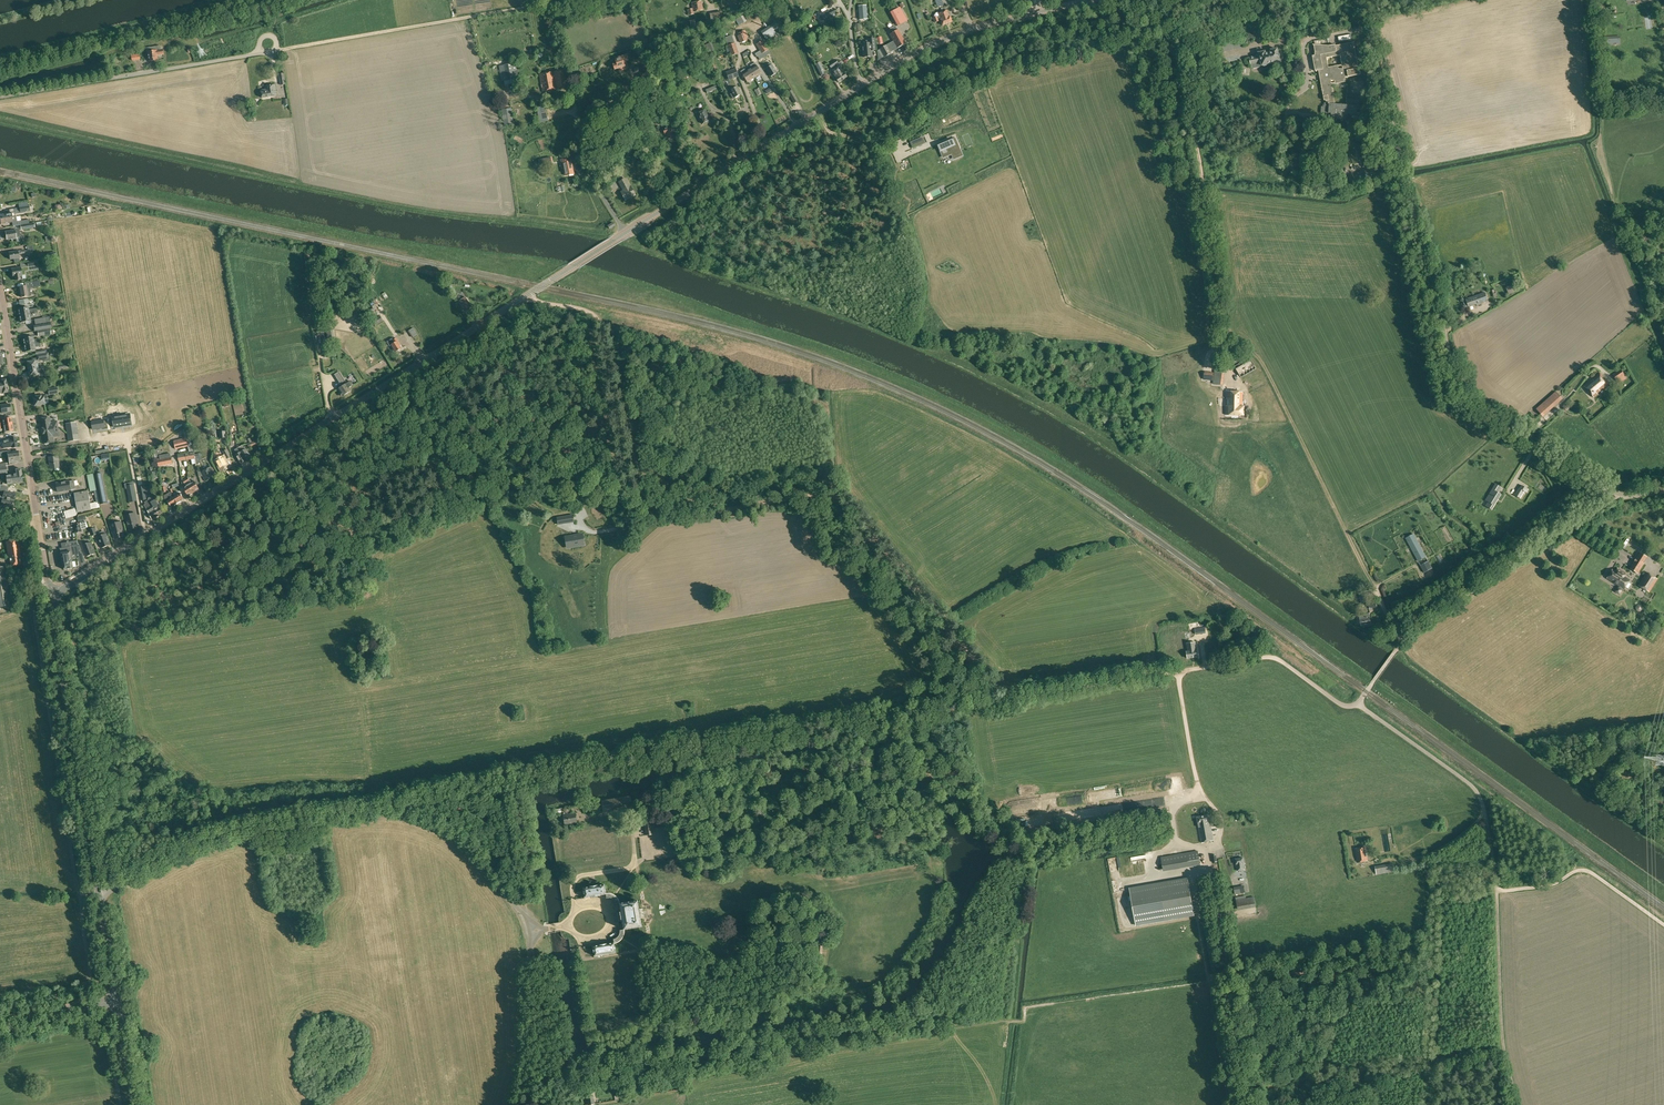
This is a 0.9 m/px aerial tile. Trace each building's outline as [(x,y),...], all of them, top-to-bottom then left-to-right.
[(687,10),(688,15),(693,14),(693,12),(703,10),(701,1),(691,3),(692,9),(687,10)] [(867,19),(866,6),(858,6),(859,20),(867,19)] [(890,12),(897,27),(907,21),(900,7),(890,12)] [(822,17),(823,20),(832,15),(833,17),(835,16),(834,14),(836,13),(834,10),(822,17)] [(709,13),(711,21),(719,20),(719,18),(722,17),(720,11),(709,13)] [(940,20),(942,25),(952,22),(950,16),(949,17),(947,11),(938,14),(939,16),(933,18),(934,23),(938,21),(940,20)] [(736,19),(739,25),(747,21),(744,15),(736,19)] [(760,32),(765,38),(780,28),(775,22),(760,32)] [(890,34),(894,41),(897,48),(906,43),(898,29),(897,29),(895,26),(890,28),(890,29),(889,31),(889,32),(890,34)] [(738,36),(740,43),(747,40),(746,38),(748,37),(745,30),(738,33),(739,35),(738,36)] [(1604,37),(1605,45),(1620,44),(1620,36),(1604,37)] [(756,44),(762,54),(766,51),(768,50),(762,40),(756,44)] [(880,49),(884,57),(890,54),(890,52),(897,48),(894,41),(880,49)] [(727,45),(731,56),(738,53),(735,43),(727,45)] [(1331,85),(1345,82),(1344,78),(1360,75),(1359,69),(1358,69),(1353,43),(1346,44),(1346,43),(1339,44),(1314,45),(1316,55),(1313,56),(1315,71),(1319,71),(1324,100),(1326,101),(1326,103),(1325,103),(1324,107),(1321,106),(1321,113),(1331,113),(1331,119),(1345,120),(1345,115),(1357,116),(1357,110),(1360,110),(1361,100),(1346,99),(1346,104),(1335,104),(1333,95),(1334,95),(1333,88),(1332,88),(1331,85)] [(865,53),(866,59),(873,59),(872,53),(874,53),(873,44),(871,45),(871,46),(868,46),(869,48),(865,48),(865,50),(864,50),(864,53),(865,53)] [(148,52),(150,62),(158,60),(157,56),(163,55),(163,49),(157,50),(156,46),(146,48),(147,52),(148,52)] [(1252,68),(1253,69),(1260,68),(1260,66),(1262,66),(1263,66),(1264,66),(1266,66),(1267,65),(1275,63),(1276,64),(1278,63),(1279,62),(1280,62),(1277,49),(1271,50),(1272,53),(1265,54),(1265,52),(1259,53),(1259,54),(1256,54),(1257,56),(1249,58),(1251,65),(1252,68)] [(130,51),(132,61),(140,60),(139,50),(130,51)] [(618,68),(619,71),(625,69),(628,68),(626,61),(628,60),(626,55),(615,59),(616,64),(613,65),(614,69),(618,68)] [(502,81),(502,86),(519,83),(518,78),(515,63),(512,63),(511,58),(503,60),(504,65),(499,66),(502,81)] [(836,78),(838,82),(847,77),(844,73),(839,66),(843,64),(841,61),(838,63),(836,60),(829,65),(831,68),(836,65),(838,68),(832,71),(836,78)] [(749,70),(754,78),(761,74),(754,63),(750,65),(752,68),(749,70)] [(766,69),(770,76),(776,73),(772,65),(771,65),(770,63),(765,66),(766,69)] [(653,76),(657,88),(664,86),(663,81),(665,80),(662,73),(661,67),(652,70),(653,76)] [(730,94),(733,99),(741,94),(734,82),(732,79),(738,76),(736,69),(729,71),(725,72),(731,84),(728,85),(732,93),(730,94)] [(742,75),(747,83),(754,78),(749,70),(746,72),(745,69),(740,72),(742,74),(742,75)] [(540,74),(543,92),(569,87),(566,70),(540,74)] [(675,86),(675,87),(688,83),(686,77),(673,81),(674,84),(671,84),(672,87),(675,86)] [(261,91),(262,98),(277,95),(275,84),(264,86),(265,90),(261,91)] [(788,93),(794,103),(798,101),(792,90),(788,93)] [(502,109),(504,126),(513,125),(511,108),(502,109)] [(540,122),(548,121),(546,108),(537,109),(540,122)] [(698,116),(702,124),(709,121),(705,111),(704,109),(697,113),(698,116)] [(947,121),(950,126),(962,119),(959,114),(947,121)] [(673,124),(663,127),(666,135),(667,139),(673,137),(671,133),(675,131),(673,124)] [(942,146),(938,147),(940,151),(943,150),(943,151),(944,154),(945,156),(950,154),(952,154),(953,156),(954,158),(958,156),(962,154),(955,138),(941,144),(942,145),(942,146)] [(913,148),(922,144),(920,139),(911,142),(913,148)] [(541,159),(542,166),(552,164),(551,157),(541,159)] [(563,163),(565,175),(574,174),(571,161),(569,161),(568,158),(561,160),(561,163),(563,163)] [(621,192),(625,200),(635,195),(631,187),(630,188),(625,179),(619,182),(622,186),(624,190),(621,192)] [(0,219),(16,217),(16,214),(25,212),(26,212),(29,211),(28,206),(19,208),(9,209),(10,213),(0,214),(0,217),(0,219)] [(5,232),(7,240),(16,238),(16,237),(20,237),(19,230),(15,230),(15,231),(5,232)] [(14,259),(14,263),(19,262),(19,258),(18,254),(25,253),(24,250),(9,253),(10,260),(14,259)] [(27,262),(27,267),(12,269),(13,277),(14,277),(14,281),(21,280),(22,279),(22,276),(25,275),(25,272),(28,271),(38,270),(37,265),(36,261),(27,262)] [(20,287),(21,298),(28,297),(28,296),(31,296),(30,289),(40,287),(39,281),(25,283),(25,286),(20,287)] [(1506,287),(1509,295),(1515,292),(1514,290),(1516,290),(1515,286),(1513,287),(1512,285),(1506,287)] [(1468,306),(1476,304),(1476,305),(1488,301),(1485,292),(1466,299),(1466,300),(1465,300),(1464,302),(1465,306),(1468,306)] [(459,300),(467,312),(472,308),(465,297),(459,300)] [(369,320),(372,326),(374,325),(375,326),(383,321),(380,316),(376,318),(375,316),(377,315),(384,310),(377,298),(369,303),(373,308),(368,311),(369,314),(368,315),(371,319),(369,320)] [(19,309),(20,316),(35,313),(37,313),(37,309),(36,308),(28,310),(28,307),(27,307),(25,307),(25,308),(19,309)] [(25,322),(25,325),(30,324),(29,322),(30,322),(29,317),(32,316),(36,316),(35,313),(20,316),(21,323),(25,322)] [(37,331),(50,329),(51,328),(50,323),(49,317),(34,319),(35,325),(33,325),(34,331),(37,331)] [(37,331),(38,337),(51,335),(50,329),(37,331)] [(24,345),(40,342),(40,338),(33,339),(32,337),(32,335),(29,336),(29,337),(23,338),(24,345)] [(392,345),(396,352),(401,348),(399,345),(400,344),(396,338),(393,339),(393,338),(386,342),(389,347),(392,345)] [(41,346),(40,342),(24,345),(25,352),(31,351),(32,352),(34,351),(35,350),(34,347),(41,346)] [(329,350),(329,348),(325,348),(326,356),(334,354),(333,349),(329,350)] [(32,362),(27,362),(27,363),(26,363),(27,365),(28,365),(28,369),(41,367),(41,364),(38,365),(37,361),(44,360),(44,362),(50,361),(49,356),(48,353),(36,355),(36,358),(31,359),(32,362)] [(1234,366),(1241,378),(1257,369),(1249,357),(1234,366)] [(28,369),(29,376),(37,375),(37,374),(39,374),(38,370),(42,369),(41,367),(28,369)] [(1213,384),(1223,385),(1225,368),(1215,367),(1213,384)] [(1613,375),(1618,384),(1627,378),(1621,369),(1613,375)] [(1203,380),(1213,381),(1213,373),(1204,371),(1203,380)] [(1584,386),(1594,398),(1598,395),(1597,394),(1609,384),(1606,379),(1604,381),(1602,378),(1603,377),(1600,373),(1584,386)] [(341,384),(337,386),(339,388),(338,389),(340,391),(338,392),(338,394),(339,395),(340,396),(342,395),(343,396),(351,390),(349,388),(353,385),(351,381),(347,384),(341,374),(340,375),(336,377),(341,384)] [(352,391),(350,392),(343,397),(347,403),(356,397),(352,391)] [(1226,415),(1244,415),(1244,406),(1242,406),(1243,392),(1227,391),(1227,406),(1226,406),(1226,415)] [(1540,413),(1543,416),(1563,399),(1560,396),(1556,391),(1536,407),(1540,413)] [(48,399),(47,399),(43,399),(43,397),(33,399),(34,405),(44,404),(47,403),(48,402),(48,399)] [(5,415),(11,414),(11,412),(10,404),(0,405),(0,406),(0,414),(5,413),(5,415)] [(130,414),(115,417),(116,427),(132,424),(130,414)] [(2,419),(3,425),(12,424),(11,417),(2,419)] [(38,419),(40,431),(57,429),(56,423),(53,424),(52,422),(49,422),(48,417),(43,418),(43,417),(42,417),(40,417),(39,418),(39,419),(38,419)] [(104,421),(95,422),(97,430),(105,429),(104,421)] [(65,424),(68,442),(77,440),(75,422),(65,424)] [(43,444),(44,445),(47,445),(47,444),(47,443),(52,442),(51,437),(55,437),(54,434),(58,434),(57,429),(40,431),(42,444),(43,443),(43,444)] [(12,447),(12,448),(17,447),(15,437),(10,438),(11,439),(6,440),(7,447),(12,447)] [(190,437),(173,441),(175,448),(188,444),(190,451),(194,450),(190,437)] [(247,443),(249,448),(260,444),(258,439),(256,440),(247,443)] [(238,448),(246,460),(251,457),(246,449),(245,447),(243,448),(242,445),(238,448)] [(235,455),(240,464),(246,460),(238,448),(235,450),(237,453),(235,455)] [(216,464),(221,473),(230,468),(225,459),(227,458),(227,459),(231,456),(229,454),(230,454),(227,449),(223,451),(225,456),(224,456),(215,461),(216,464)] [(8,457),(13,457),(13,458),(19,457),(18,451),(9,453),(9,450),(0,451),(0,456),(8,455),(8,457)] [(156,457),(155,451),(144,453),(146,459),(156,457)] [(185,454),(186,460),(195,459),(194,452),(185,453),(185,454)] [(158,464),(158,466),(172,463),(172,462),(171,457),(170,454),(160,456),(161,459),(157,460),(158,464)] [(59,469),(59,467),(58,456),(49,457),(51,469),(55,468),(55,470),(57,471),(58,471),(59,469)] [(1509,469),(1508,469),(1506,473),(1516,479),(1522,468),(1525,469),(1527,465),(1516,461),(1514,464),(1512,463),(1509,469)] [(201,472),(206,481),(215,476),(210,467),(201,472)] [(1496,471),(1486,467),(1478,484),(1483,487),(1476,501),(1486,505),(1497,484),(1491,481),(1496,471)] [(5,476),(6,484),(9,484),(22,482),(21,469),(15,469),(16,475),(5,476)] [(99,501),(100,504),(107,502),(101,473),(94,474),(99,501)] [(185,480),(194,492),(199,488),(194,481),(191,483),(188,478),(185,480)] [(56,483),(58,492),(70,490),(75,489),(74,480),(69,481),(56,483)] [(183,488),(188,496),(194,492),(185,480),(182,481),(186,486),(183,488)] [(126,485),(129,503),(136,501),(133,484),(126,485)] [(1497,484),(1488,502),(1492,503),(1490,508),(1496,511),(1503,494),(1500,493),(1503,487),(1497,484)] [(1518,496),(1523,500),(1530,490),(1525,486),(1518,496)] [(2,498),(14,501),(15,493),(4,491),(2,498)] [(74,493),(77,512),(91,510),(91,509),(100,507),(100,504),(99,501),(90,503),(88,491),(74,493)] [(167,501),(171,506),(173,504),(174,506),(178,503),(173,496),(170,492),(164,496),(166,502),(167,501)] [(173,496),(178,503),(181,501),(180,500),(183,498),(179,492),(173,496)] [(156,509),(159,515),(163,512),(160,507),(161,506),(156,498),(154,499),(152,496),(148,498),(149,500),(155,510),(156,509)] [(1,505),(12,508),(14,501),(2,498),(1,505)] [(149,514),(152,519),(159,515),(156,509),(155,510),(149,500),(145,502),(146,504),(144,505),(146,508),(146,509),(149,513),(149,514)] [(65,512),(66,518),(77,515),(75,509),(65,512)] [(127,521),(129,530),(134,529),(135,529),(136,529),(137,528),(138,527),(136,519),(135,513),(125,515),(126,522),(127,521)] [(557,518),(558,524),(567,523),(566,516),(557,518)] [(113,531),(115,539),(118,538),(119,539),(120,538),(121,537),(124,537),(121,528),(122,528),(120,521),(110,524),(112,531),(113,531)] [(97,537),(102,548),(110,545),(106,533),(97,537)] [(1428,559),(1415,533),(1407,538),(1419,561),(1420,561),(1421,563),(1428,559)] [(567,547),(584,544),(582,535),(565,538),(567,547)] [(18,539),(5,541),(8,558),(9,557),(11,566),(21,564),(20,558),(21,558),(18,539)] [(60,548),(62,559),(64,569),(73,568),(73,567),(81,566),(86,563),(83,555),(79,545),(78,545),(77,541),(61,543),(62,548),(60,548)] [(83,545),(87,557),(95,553),(91,542),(83,545)] [(1630,568),(1638,573),(1644,564),(1643,563),(1647,557),(1640,552),(1630,568)] [(1420,565),(1424,573),(1432,569),(1428,561),(1420,565)] [(7,566),(0,567),(0,607),(14,605),(7,566)] [(1616,592),(1618,593),(1620,593),(1621,590),(1621,589),(1622,588),(1624,589),(1630,580),(1624,577),(1626,573),(1618,568),(1616,572),(1612,569),(1607,578),(1619,586),(1618,587),(1617,588),(1615,591),(1616,592)] [(1638,585),(1649,592),(1658,579),(1646,572),(1638,585)] [(1368,603),(1369,610),(1372,609),(1372,608),(1376,607),(1376,602),(1370,603),(1370,600),(1366,601),(1366,603),(1368,603)] [(1359,615),(1361,625),(1370,624),(1369,613),(1359,615)] [(1224,639),(1230,631),(1223,626),(1217,634),(1224,639)] [(1186,651),(1188,658),(1199,657),(1198,650),(1197,650),(1195,642),(1186,644),(1188,651),(1186,651)] [(602,801),(603,811),(631,806),(630,797),(602,801)] [(562,813),(564,825),(569,824),(577,822),(575,813),(569,814),(569,812),(562,813)] [(1197,817),(1201,842),(1213,840),(1210,821),(1209,821),(1208,815),(1197,817)] [(643,818),(646,836),(653,834),(650,817),(643,818)] [(1355,849),(1357,862),(1368,861),(1365,847),(1355,849)] [(1161,858),(1163,868),(1199,862),(1197,851),(1161,858)] [(1125,859),(1126,870),(1130,870),(1130,863),(1133,863),(1133,858),(1125,859)] [(1235,859),(1237,871),(1245,869),(1244,863),(1243,858),(1235,859)] [(1375,868),(1376,875),(1394,872),(1393,865),(1375,868)] [(1129,889),(1133,912),(1191,902),(1187,878),(1129,889)] [(583,888),(585,898),(606,894),(604,884),(583,888)] [(1233,887),(1235,895),(1245,893),(1244,885),(1233,887)] [(609,894),(606,894),(606,899),(610,899),(612,900),(614,902),(615,904),(615,905),(619,905),(619,903),(619,901),(617,899),(616,897),(614,896),(611,894),(609,894)] [(1236,900),(1238,910),(1256,907),(1254,897),(1236,900)] [(619,905),(623,929),(641,926),(637,900),(619,903),(619,905)] [(1184,922),(1195,920),(1194,913),(1180,916),(1180,920),(1183,920),(1184,922)] [(624,933),(623,929),(620,930),(619,933),(619,936),(618,938),(616,940),(613,940),(614,943),(614,944),(616,943),(619,943),(621,941),(623,938),(623,936),(624,933)] [(593,946),(594,956),(615,952),(614,944),(614,943),(593,946)] [(646,1090),(647,1095),(655,1094),(654,1087),(646,1088),(646,1090)] [(587,1095),(588,1104),(595,1104),(593,1094),(587,1095)]
